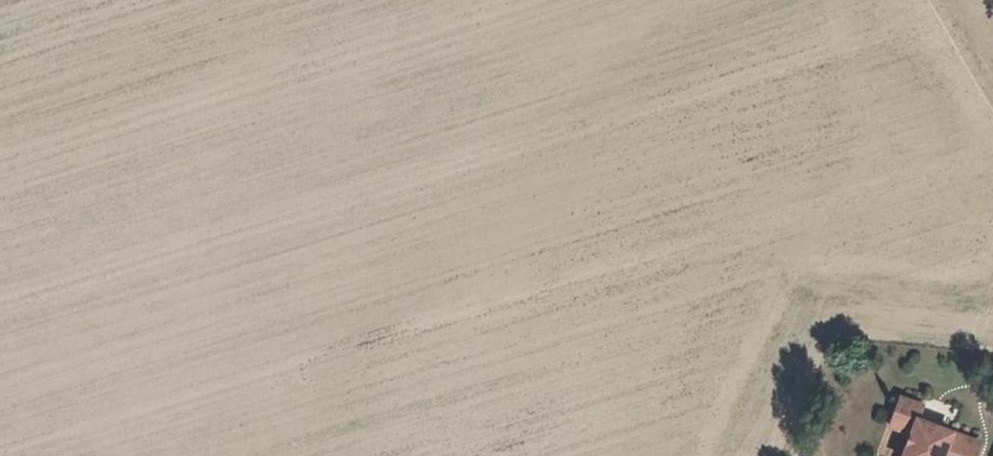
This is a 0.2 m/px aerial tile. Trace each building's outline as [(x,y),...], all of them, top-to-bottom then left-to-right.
[(921,405),(899,396),(889,424),(909,432),(900,455),(973,455),(978,442),(916,419),(921,405)]
